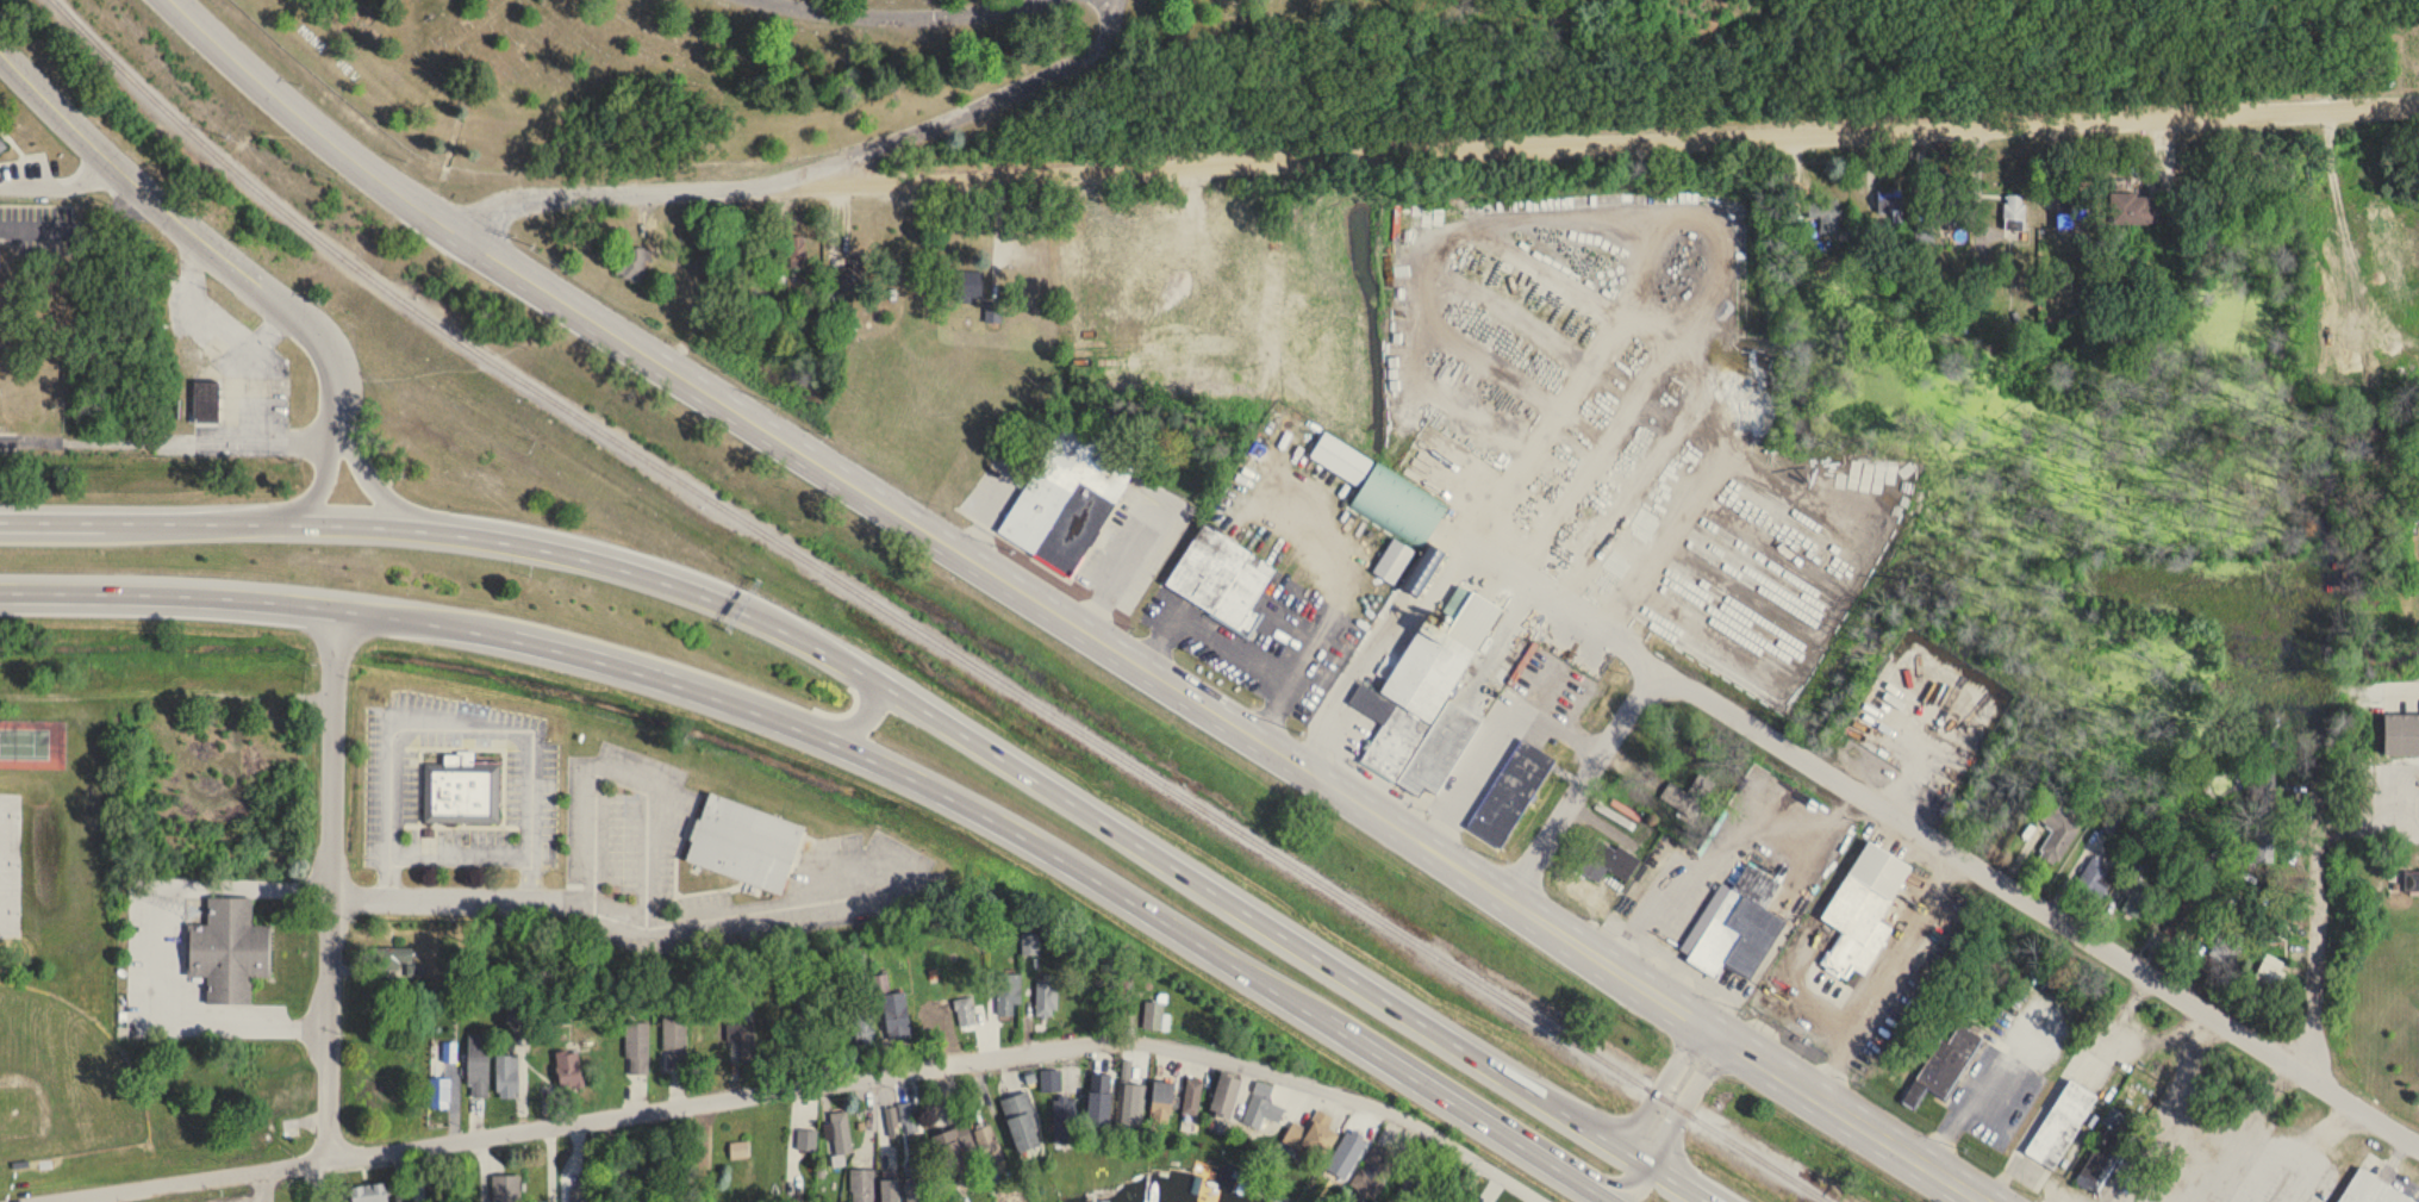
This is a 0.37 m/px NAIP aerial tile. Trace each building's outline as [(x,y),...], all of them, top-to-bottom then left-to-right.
[(1935,225),(1960,225),(1960,186),(1935,186),(1935,225)] [(2069,229),(2087,229),(2087,187),(2069,187),(2069,229)] [(1878,190),(1878,216),(1902,216),(1902,190),(1878,190)] [(2165,203),(2150,203),(2150,194),(2114,194),(2114,226),(2165,226),(2165,203)] [(2025,196),(2005,195),(2004,236),(2024,237),(2025,196)] [(1838,201),(1809,201),(1809,219),(1821,219),(1821,233),(1838,233),(1838,201)] [(805,237),(790,237),(790,269),(805,269),(805,237)] [(647,250),(617,250),(617,282),(647,282),(647,250)] [(983,272),(954,272),(954,301),(983,301),(983,272)] [(863,279),(838,279),(838,294),(863,294),(863,279)] [(217,384),(194,384),(194,425),(217,425),(217,384)] [(1000,541),(1075,580),(1134,466),(1058,427),(1000,541)] [(1373,461),(1323,434),(1309,460),(1359,487),(1373,461)] [(1424,549),(1448,503),(1374,465),(1351,511),(1424,549)] [(1277,570),(1214,533),(1214,568),(1205,568),(1192,569),(1192,580),(1181,580),(1180,579),(1171,579),(1165,589),(1249,638),(1250,638),(1263,617),(1253,611),(1277,570)] [(1417,554),(1396,539),(1372,572),(1392,588),(1417,554)] [(1500,606),(1394,779),(1358,758),(1380,722),(1345,700),(1358,679),(1376,690),(1420,617),(1442,631),(1469,587),(1500,606)] [(1697,646),(1722,661),(1735,640),(1710,625),(1697,646)] [(1797,706),(1808,684),(1783,671),(1772,693),(1797,706)] [(1446,697),(1480,717),(1435,792),(1423,785),(1417,795),(1395,779),(1446,697)] [(2385,754),(2418,754),(2418,716),(2385,716),(2385,754)] [(1519,735),(1553,756),(1498,846),(1463,823),(1519,735)] [(500,765),(474,765),(474,754),(444,754),(443,766),(424,765),(424,825),(499,825),(500,765)] [(1717,785),(1700,774),(1687,794),(1670,783),(1660,798),(1694,820),(1717,785)] [(685,864),(782,894),(803,826),(706,796),(685,864)] [(2082,826),(2043,802),(2033,818),(2053,830),(2038,855),(2057,866),(2082,826)] [(1865,837),(1909,864),(1876,917),(1889,926),(1862,971),(1852,964),(1845,976),(1818,960),(1826,947),(1827,948),(1840,929),(1818,915),(1865,837)] [(1642,861),(1618,845),(1615,850),(1597,838),(1576,869),(1598,884),(1608,869),(1627,882),(1642,861)] [(2075,884),(2100,900),(2116,877),(2103,868),(2105,865),(2094,857),(2075,884)] [(2403,874),(2403,896),(2418,896),(2418,873),(2403,874)] [(2139,919),(2156,889),(2133,876),(2117,907),(2139,919)] [(1720,879),(1783,918),(1747,976),(1722,960),(1713,974),(1684,955),(1687,952),(1677,946),(1720,879)] [(252,897),(207,897),(207,925),(187,925),(186,977),(207,977),(206,1003),(251,1004),(251,977),(270,978),(271,925),(251,925),(252,897)] [(2163,932),(2179,942),(2200,911),(2184,900),(2163,932)] [(2259,929),(2277,940),(2289,920),(2270,909),(2259,929)] [(1660,919),(1650,934),(1676,951),(1694,925),(1679,916),(1672,927),(1660,919)] [(2226,940),(2219,936),(2209,957),(2235,969),(2249,940),(2230,931),(2226,940)] [(1023,954),(1039,954),(1039,935),(1023,935),(1023,954)] [(2252,994),(2274,1001),(2286,962),(2264,955),(2252,994)] [(1021,974),(999,974),(999,1015),(1021,1015),(1021,974)] [(1058,1016),(1058,974),(1037,974),(1037,1016),(1058,1016)] [(911,1038),(905,992),(889,994),(887,976),(879,977),(888,1041),(911,1038)] [(956,999),(959,1027),(976,1026),(973,998),(956,999)] [(1164,1002),(1144,1002),(1144,1031),(1168,1031),(1168,1014),(1164,1014),(1164,1002)] [(664,1016),(664,1068),(687,1068),(687,1016),(664,1016)] [(649,1023),(627,1023),(627,1074),(649,1074),(649,1023)] [(757,1066),(756,1024),(727,1024),(727,1042),(742,1042),(742,1066),(757,1066)] [(1936,1035),(1904,1104),(1916,1110),(1926,1088),(1950,1099),(1980,1035),(1957,1024),(1948,1041),(1936,1035)] [(490,1036),(469,1036),(469,1098),(490,1098),(490,1036)] [(557,1053),(558,1088),(581,1088),(581,1052),(557,1053)] [(519,1098),(519,1055),(497,1055),(497,1098),(519,1098)] [(1061,1094),(1062,1071),(1042,1070),(1041,1093),(1061,1094)] [(430,1109),(450,1109),(450,1079),(430,1079),(430,1109)] [(2026,1155),(2056,1171),(2097,1095),(2067,1079),(2026,1155)] [(1153,1123),(1172,1123),(1172,1082),(1153,1082),(1153,1123)] [(1242,1124),(1263,1132),(1267,1121),(1279,1126),(1286,1108),(1268,1102),(1274,1087),(1258,1082),(1242,1124)] [(1145,1084),(1120,1084),(1120,1125),(1145,1125),(1145,1084)] [(1001,1100),(1017,1152),(1043,1144),(1027,1092),(1001,1100)] [(1111,1127),(1111,1092),(1087,1092),(1087,1127),(1111,1127)] [(1055,1144),(1076,1144),(1076,1098),(1055,1098),(1055,1144)] [(922,1132),(916,1102),(899,1105),(905,1136),(922,1132)] [(2305,1111),(2293,1105),(2284,1125),(2296,1131),(2305,1111)] [(888,1109),(889,1132),(897,1132),(897,1108),(888,1109)] [(831,1114),(837,1155),(853,1153),(847,1112),(831,1114)] [(1321,1165),(1338,1134),(1325,1127),(1330,1118),(1319,1112),(1309,1130),(1294,1122),(1283,1143),(1321,1165)] [(932,1136),(948,1181),(969,1173),(961,1151),(975,1146),(967,1123),(932,1136)] [(975,1130),(981,1152),(998,1147),(992,1125),(975,1130)] [(2132,1143),(2107,1128),(2075,1180),(2100,1195),(2132,1143)] [(1326,1175),(1346,1184),(1363,1149),(1343,1139),(1326,1175)] [(1376,1147),(1351,1187),(1375,1201),(1376,1201),(1401,1162),(1376,1147)] [(2418,1201),(2417,1201),(2335,1201),(2359,1164),(2418,1201)] [(919,1167),(903,1171),(910,1201),(926,1201),(919,1167)] [(849,1170),(849,1201),(874,1201),(874,1170),(849,1170)] [(520,1176),(493,1176),(493,1201),(520,1201),(520,1176)] [(898,1180),(881,1180),(881,1201),(898,1201),(898,1180)] [(351,1201),(387,1201),(386,1184),(350,1186),(351,1201)]
